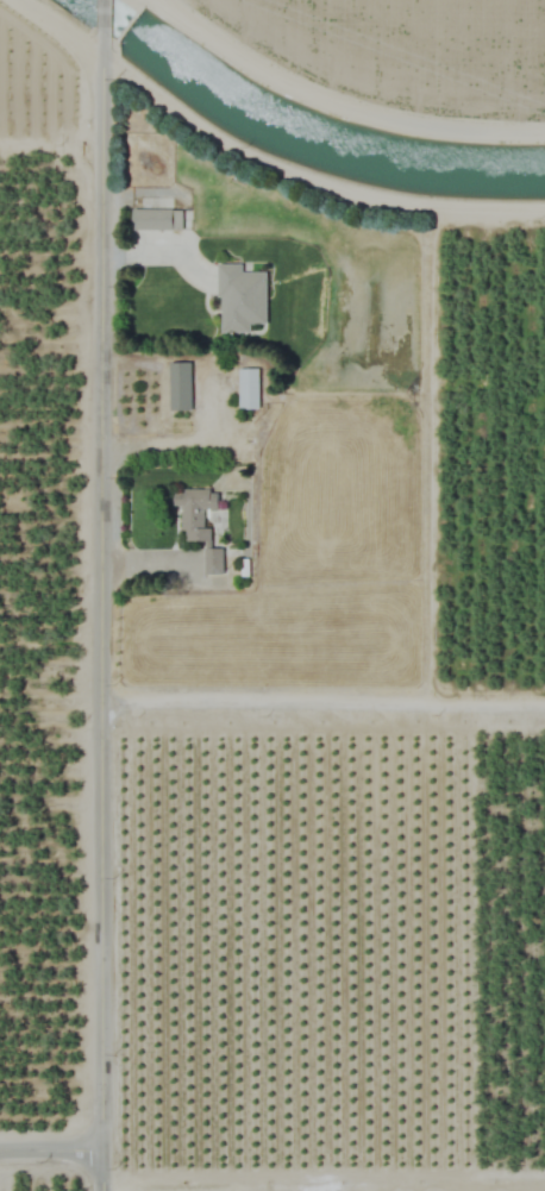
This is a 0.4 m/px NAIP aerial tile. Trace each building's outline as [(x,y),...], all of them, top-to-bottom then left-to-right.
[(184,230),(184,209),(131,209),(131,230),(184,230)] [(242,264),(218,264),(218,332),(249,332),(249,324),(266,324),(267,272),(241,272),(242,264)] [(190,411),(190,363),(169,363),(169,411),(190,411)] [(239,410),(258,410),(258,369),(239,369),(239,410)] [(181,506),(181,542),(210,542),(210,528),(203,528),(203,510),(217,510),(217,491),(174,491),(174,506),(181,506)] [(204,550),(204,574),(223,574),(223,550),(204,550)]
